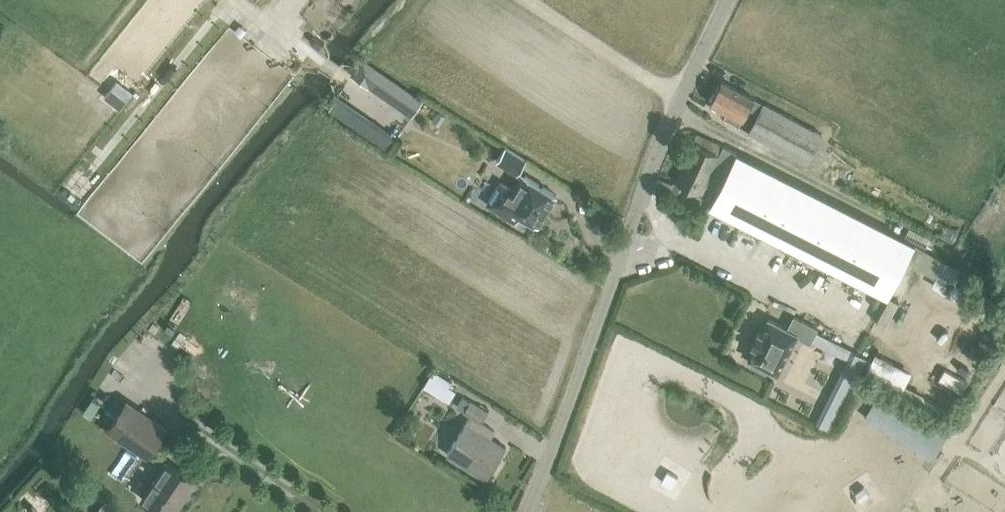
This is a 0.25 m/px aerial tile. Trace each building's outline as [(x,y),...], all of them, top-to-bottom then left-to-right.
[(421,97),(363,57),(353,72),(410,112),(421,97)] [(724,117),(739,126),(748,108),(758,114),(749,131),(809,163),(824,134),(765,102),(764,104),(754,98),(723,82),(712,104),(726,112),(724,117)] [(396,138),(337,97),(330,106),(329,108),(388,149),(390,147),(396,138)] [(693,140),(674,180),(703,194),(707,186),(711,176),(723,182),(738,152),(736,152),(697,134),(694,140),(693,140)] [(515,173),(523,159),(503,147),(495,161),(515,173)] [(719,191),(711,207),(888,297),(916,241),(893,229),(738,152),(723,182),(719,191)] [(557,195),(525,176),(516,190),(501,180),(487,202),(516,220),(520,214),(538,225),(557,195)] [(663,179),(659,190),(668,193),(672,183),(663,179)] [(944,224),(939,234),(952,242),(957,231),(944,224)] [(796,334),(809,341),(816,327),(792,316),(786,328),(768,320),(761,334),(757,332),(752,344),(756,345),(749,360),(753,361),(751,365),(766,372),(767,368),(778,373),(796,334)] [(455,392),(448,387),(451,381),(433,370),(423,385),(436,393),(449,402),(455,392)] [(182,400),(199,398),(198,385),(194,386),(181,387),(182,400)] [(947,437),(878,394),(864,417),(932,460),(947,437)] [(495,430),(482,421),(489,411),(470,399),(470,400),(463,396),(457,406),(464,410),(463,411),(471,416),(460,432),(447,454),(487,478),(506,447),(490,437),(495,430)] [(167,428),(126,401),(106,430),(147,458),(167,428)] [(829,431),(837,417),(825,411),(818,425),(829,431)] [(167,459),(140,498),(161,511),(174,511),(196,480),(167,459)]
